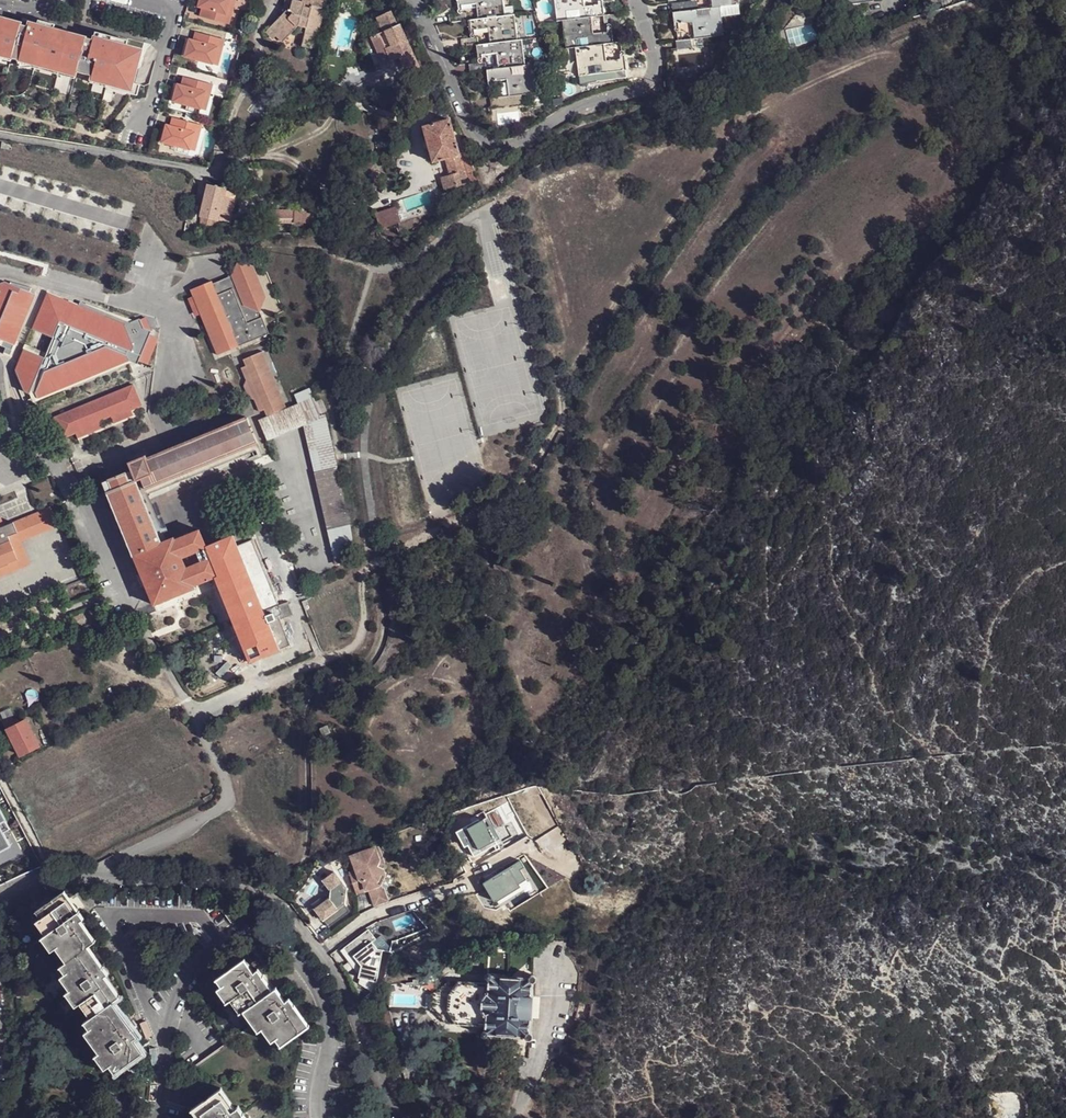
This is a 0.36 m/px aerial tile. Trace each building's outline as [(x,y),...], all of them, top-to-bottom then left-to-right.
[(199,7),(203,8),(200,16),(230,25),(232,17),(227,16),(231,0),(201,0),(199,7)] [(227,16),(232,17),(237,0),(231,0),(227,16)] [(303,0),(302,0),(292,0),(291,5),(284,13),(270,28),(277,36),(284,42),(295,31),(300,25),(307,27),(305,33),(302,46),(312,48),(315,36),(318,36),(327,0),(303,0)] [(284,13),(291,5),(292,0),(287,0),(284,13)] [(502,0),(456,0),(457,15),(448,17),(449,23),(465,22),(464,7),(476,6),(477,20),(503,17),(503,9),(502,0)] [(556,21),(562,20),(593,18),(604,17),(606,16),(604,4),(585,6),(584,0),(554,0),(556,21)] [(699,10),(699,1),(691,1),(684,2),(685,11),(699,10)] [(845,13),(844,5),(840,6),(828,8),(829,15),(845,13)] [(726,36),(722,7),(712,8),(711,8),(711,16),(700,17),(699,10),(685,11),(675,12),(676,24),(694,23),(696,39),(711,38),(726,36)] [(510,8),(503,9),(503,17),(511,17),(510,8)] [(381,31),(398,23),(392,9),(375,18),(381,31)] [(620,23),(619,15),(606,16),(604,17),(605,25),(612,24),(620,23)] [(517,43),(514,17),(511,17),(503,17),(477,20),(467,22),(469,40),(461,41),(462,49),(476,47),(478,47),(477,32),(488,31),(490,46),(517,43)] [(10,59),(11,59),(35,66),(36,61),(76,72),(92,76),(132,86),(134,83),(143,51),(127,47),(127,45),(94,37),(94,39),(86,37),(85,40),(54,31),(55,27),(30,20),(29,24),(5,18),(4,20),(0,19),(0,55),(10,59)] [(562,20),(565,49),(576,48),(578,48),(578,41),(588,41),(589,47),(604,46),(614,44),(612,32),(594,34),(593,18),(562,20)] [(398,57),(412,51),(400,23),(398,23),(381,31),(369,37),(382,65),(398,57)] [(295,31),(305,33),(307,27),(300,25),(295,31)] [(275,38),(277,36),(270,28),(267,31),(275,38)] [(96,30),(94,37),(127,45),(129,39),(96,30)] [(225,39),(195,31),(193,40),(189,39),(187,48),(191,49),(188,58),(214,64),(218,46),(223,48),(225,39)] [(711,46),(711,38),(696,39),(678,41),(679,49),(711,46)] [(525,68),(521,42),(517,43),(490,46),(478,47),(476,47),(477,66),(469,67),(470,74),(486,73),(485,57),(497,56),(498,71),(512,70),(523,69),(525,68)] [(223,48),(218,46),(214,64),(219,66),(223,48)] [(576,48),(578,76),(590,75),(589,69),(601,68),(601,74),(626,71),(624,60),(606,62),(604,46),(589,47),(578,48),(576,48)] [(412,51),(398,57),(402,67),(417,61),(412,51)] [(74,78),(76,72),(36,61),(35,66),(11,59),(10,59),(9,62),(74,78)] [(417,61),(402,67),(406,75),(421,69),(417,61)] [(538,95),(535,68),(525,68),(523,69),(524,75),(513,76),(512,70),(498,71),(486,73),(487,84),(506,82),(508,99),(521,97),(538,95)] [(626,78),(626,71),(601,74),(594,74),(595,81),(626,78)] [(140,83),(134,83),(132,86),(92,76),(90,83),(136,96),(140,83)] [(214,84),(184,76),(181,85),(177,84),(175,93),(179,95),(177,103),(201,109),(207,91),(211,92),(214,84)] [(671,91),(675,89),(674,80),(667,80),(667,87),(671,91)] [(211,92),(207,91),(201,109),(206,110),(211,92)] [(522,105),(521,97),(508,99),(489,101),(489,108),(522,105)] [(202,126),(172,118),(170,126),(166,125),(164,134),(167,135),(166,144),(189,150),(195,132),(200,134),(202,126)] [(423,127),(432,162),(448,159),(459,155),(455,142),(453,131),(449,120),(423,127)] [(457,130),(453,131),(455,142),(462,141),(457,130)] [(200,134),(195,132),(189,150),(195,152),(200,134)] [(466,153),(462,141),(455,142),(459,155),(466,153)] [(0,148),(0,149),(10,150),(11,143),(2,142),(0,148)] [(466,183),(477,180),(466,153),(459,155),(466,183)] [(443,190),(466,183),(459,155),(448,159),(449,161),(446,163),(450,176),(441,179),(443,190)] [(225,190),(207,185),(200,216),(200,222),(201,225),(204,226),(215,226),(218,220),(218,218),(225,220),(228,213),(232,214),(235,200),(236,193),(225,190)] [(396,207),(377,213),(380,229),(401,222),(396,207)] [(270,211),(269,223),(298,223),(298,215),(294,214),(294,211),(270,211)] [(298,223),(307,223),(307,215),(298,215),(298,223)] [(212,282),(191,291),(217,355),(268,333),(258,310),(254,300),(262,297),(252,275),(255,274),(251,266),(249,268),(238,264),(235,276),(237,281),(231,284),(229,279),(213,286),(212,282)] [(255,274),(252,275),(262,297),(254,300),(258,310),(265,299),(255,274)] [(4,338),(1,343),(8,346),(6,352),(13,355),(23,331),(36,294),(32,291),(34,287),(13,281),(12,282),(7,281),(0,283),(0,336),(4,338)] [(57,295),(49,292),(35,327),(56,336),(48,356),(26,347),(17,368),(26,390),(31,393),(36,392),(39,397),(121,366),(129,362),(125,352),(126,350),(141,356),(151,332),(144,329),(140,319),(120,318),(80,305),(81,301),(57,295)] [(125,352),(129,362),(141,356),(126,350),(125,352)] [(262,352),(243,359),(266,414),(285,406),(262,352)] [(133,383),(57,416),(66,437),(141,405),(133,383)] [(296,402),(312,396),(308,388),(293,393),(296,402)] [(302,425),(321,417),(320,413),(314,401),(312,396),(296,402),(257,420),(266,440),(302,425)] [(314,401),(320,413),(325,411),(324,406),(320,399),(314,401)] [(313,472),(336,467),(324,416),(321,417),(302,425),(313,472)] [(247,423),(245,417),(145,457),(144,455),(127,462),(130,471),(131,473),(135,471),(145,494),(189,477),(186,470),(256,443),(247,423)] [(326,530),(349,524),(336,467),(313,472),(326,530)] [(101,482),(132,557),(161,546),(131,473),(130,471),(119,475),(119,474),(111,476),(111,478),(101,482)] [(135,471),(131,473),(161,546),(174,540),(173,537),(164,540),(147,499),(145,494),(135,471)] [(13,522),(16,530),(7,535),(16,557),(6,561),(3,553),(0,555),(0,572),(27,561),(19,539),(59,524),(56,516),(54,517),(50,507),(36,513),(13,522)] [(10,513),(0,517),(3,526),(13,522),(10,513)] [(3,553),(6,561),(16,557),(7,535),(16,530),(13,522),(3,526),(0,517),(0,555),(3,553)] [(326,530),(334,565),(338,564),(353,551),(349,524),(326,530)] [(193,589),(192,585),(214,576),(217,575),(206,547),(198,530),(174,540),(161,546),(132,557),(152,605),(193,589)] [(216,542),(206,547),(217,575),(214,576),(238,632),(252,660),(281,647),(270,618),(266,609),(281,602),(254,540),(238,546),(233,535),(216,542)] [(270,618),(284,612),(281,602),(266,609),(270,618)] [(26,721),(6,730),(18,754),(37,745),(26,721)] [(328,725),(321,728),(325,735),(332,732),(328,725)] [(669,782),(673,787),(681,787),(684,781),(680,774),(673,774),(669,782)] [(518,792),(506,796),(517,814),(527,809),(525,807),(525,806),(518,792)] [(525,807),(527,809),(536,826),(540,823),(542,821),(532,802),(530,803),(525,806),(525,807)] [(34,854),(26,835),(16,839),(0,803),(0,869),(34,854)] [(544,856),(528,829),(502,843),(517,870),(544,856)] [(512,873),(517,870),(502,843),(496,846),(512,873)] [(373,848),(369,849),(374,861),(370,868),(376,870),(378,864),(373,848)] [(355,861),(349,864),(353,872),(345,875),(353,894),(366,889),(372,887),(378,871),(376,870),(370,868),(374,861),(369,849),(353,856),(355,861)] [(353,856),(347,858),(349,864),(355,861),(353,856)] [(382,872),(378,871),(372,887),(366,889),(368,894),(375,891),(382,872)] [(321,904),(312,911),(326,929),(347,913),(341,905),(343,889),(331,873),(320,882),(327,891),(326,900),(321,904)] [(375,891),(368,894),(372,905),(383,900),(379,889),(375,891)] [(97,1018),(118,1003),(125,997),(111,977),(113,975),(94,947),(100,942),(86,922),(88,920),(69,893),(42,914),(46,919),(56,933),(53,936),(61,949),(72,963),(66,968),(71,975),(81,988),(76,991),(86,1004),(97,1018)] [(318,900),(309,907),(312,911),(321,904),(318,900)] [(250,913),(240,901),(227,910),(236,923),(250,913)] [(56,933),(46,919),(41,924),(51,936),(53,936),(56,933)] [(356,924),(336,940),(344,950),(351,959),(346,972),(363,980),(376,950),(366,946),(360,938),(364,935),(356,924)] [(61,949),(53,936),(51,936),(48,939),(56,952),(61,949)] [(344,950),(336,940),(332,943),(340,953),(344,950)] [(252,1010),(280,989),(271,977),(265,969),(261,972),(251,959),(224,980),(229,986),(239,999),(248,1012),(251,1010),(252,1010)] [(81,988),(71,975),(67,978),(76,991),(81,988)] [(483,1033),(523,1036),(523,1038),(525,1040),(526,1041),(528,1041),(529,1040),(530,1038),(530,1037),(530,1035),(530,1034),(530,1033),(528,1033),(527,1033),(528,1018),(530,1019),(531,997),(529,997),(530,983),(531,983),(532,983),(534,982),(534,980),(534,977),(534,976),(532,975),(531,975),(529,975),(528,976),(527,977),(527,979),(487,976),(487,984),(486,993),(484,993),(480,1000),(479,1008),(482,1015),(484,1015),(484,1026),(483,1033)] [(454,1024),(484,1026),(484,1015),(482,1015),(479,1008),(480,1000),(484,993),(486,993),(487,984),(457,982),(447,994),(446,1011),(454,1024)] [(239,999),(229,986),(225,990),(235,1002),(239,999)] [(289,1044),(316,1025),(297,998),(293,1000),(284,987),(280,989),(252,1010),(266,1030),(270,1027),(280,1041),(284,1038),(289,1044)] [(86,1004),(76,991),(72,995),(81,1007),(86,1004)] [(590,1005),(577,1002),(573,1020),(587,1023),(590,1005)] [(116,1066),(121,1073),(149,1053),(140,1040),(143,1037),(118,1003),(97,1018),(91,1023),(96,1030),(110,1050),(107,1053),(116,1066)] [(110,1050),(96,1030),(91,1034),(106,1053),(107,1053),(110,1050)] [(116,1066),(107,1053),(106,1053),(103,1056),(111,1069),(116,1066)] [(249,1113),(251,1112),(246,1107),(242,1109),(229,1090),(200,1110),(206,1117),(253,1117),(249,1113)]
